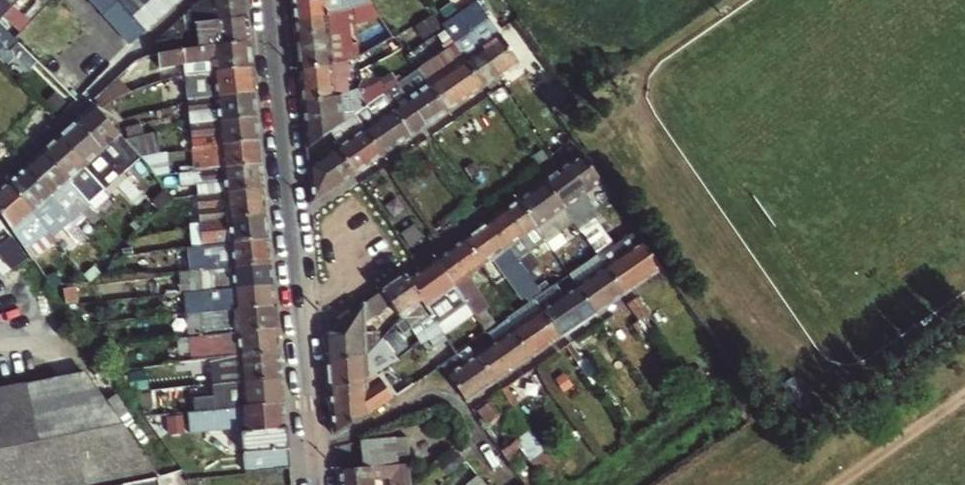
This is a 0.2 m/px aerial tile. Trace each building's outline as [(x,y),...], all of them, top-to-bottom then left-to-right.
[(129,41),(177,0),(92,0),(129,41)] [(192,20),(247,14),(246,0),(199,0),(186,11),(187,21),(177,22),(178,30),(193,28),(192,20)] [(294,21),(341,17),(339,0),(292,0),(294,21)] [(17,16),(23,22),(37,7),(32,1),(17,16)] [(377,13),(365,21),(382,45),(393,37),(377,13)] [(247,14),(192,20),(193,28),(194,35),(179,37),(153,39),(152,40),(155,53),(177,49),(250,41),(247,14)] [(294,21),(295,36),(344,31),(341,17),(294,21)] [(472,33),(477,39),(481,45),(480,47),(499,74),(518,61),(490,20),(472,33)] [(194,35),(193,28),(178,30),(179,37),(194,35)] [(2,50),(7,54),(15,45),(8,37),(0,30),(0,51),(2,50)] [(295,36),(299,69),(349,66),(346,39),(353,38),(352,31),(344,31),(295,36)] [(363,77),(365,87),(401,49),(394,39),(381,49),(382,52),(375,56),(378,61),(363,77)] [(481,45),(477,39),(459,51),(483,86),(499,74),(480,47),(481,45)] [(182,62),(183,74),(253,68),(250,41),(177,49),(155,53),(152,54),(154,65),(182,62)] [(447,111),(483,86),(459,51),(454,45),(435,58),(445,72),(428,84),(447,111)] [(435,58),(419,70),(428,84),(445,72),(435,58)] [(300,85),(302,104),(340,100),(349,96),(348,83),(356,82),(354,65),(349,66),(299,69),(300,85)] [(253,68),(183,74),(175,75),(176,89),(185,88),(186,100),(256,93),(254,80),(253,68)] [(398,85),(408,98),(426,125),(447,111),(428,84),(419,70),(416,72),(398,85)] [(120,94),(113,75),(88,97),(91,101),(88,103),(95,110),(103,104),(109,98),(120,94)] [(340,100),(302,104),(306,149),(327,135),(356,114),(384,95),(398,85),(392,75),(360,96),(358,93),(349,96),(340,100)] [(258,116),(256,93),(186,100),(188,123),(258,116)] [(408,98),(393,108),(412,136),(426,125),(408,98)] [(87,102),(70,118),(137,190),(141,195),(146,190),(135,177),(147,167),(136,154),(120,138),(108,124),(95,110),(88,103),(87,102)] [(108,124),(117,117),(103,104),(95,110),(108,124)] [(393,108),(365,128),(384,155),(412,136),(393,108)] [(191,148),(260,141),(258,116),(188,123),(191,148)] [(137,190),(70,118),(53,134),(101,185),(114,173),(121,181),(117,184),(128,198),(137,190)] [(125,126),(126,137),(144,133),(142,122),(125,126)] [(365,128),(336,148),(355,175),(384,155),(365,128)] [(136,154),(159,152),(157,130),(144,133),(126,137),(120,138),(136,154)] [(53,134),(36,149),(88,205),(94,199),(100,206),(118,225),(129,216),(107,192),(101,185),(53,134)] [(327,135),(306,149),(308,167),(336,148),(332,142),(329,137),(327,135)] [(194,171),(262,164),(260,141),(191,148),(194,171)] [(312,205),(355,175),(336,148),(308,167),(312,205)] [(88,205),(36,149),(19,165),(68,216),(77,208),(86,218),(94,211),(88,205)] [(159,152),(136,154),(147,167),(155,175),(162,175),(159,152)] [(609,239),(580,197),(602,181),(583,153),(545,180),(564,208),(571,217),(590,245),(593,249),(609,239)] [(196,183),(197,194),(265,187),(262,164),(194,171),(162,175),(155,175),(166,186),(196,183)] [(68,216),(19,165),(3,180),(54,235),(63,226),(79,244),(87,237),(68,216)] [(101,185),(107,192),(117,184),(121,181),(114,173),(101,185)] [(0,183),(0,218),(10,231),(17,224),(27,237),(19,244),(31,262),(56,238),(54,235),(3,180),(0,183)] [(545,180),(516,200),(536,228),(564,208),(545,180)] [(200,220),(267,214),(265,187),(197,194),(188,195),(189,209),(198,208),(200,220)] [(94,211),(100,206),(94,199),(88,205),(94,211)] [(516,200),(490,218),(510,247),(536,228),(516,200)] [(200,225),(202,243),(269,237),(267,214),(200,220),(200,225)] [(583,250),(590,245),(571,217),(567,219),(579,236),(575,239),(583,250)] [(490,218),(463,237),(483,266),(510,247),(490,218)] [(554,225),(541,234),(553,251),(565,242),(554,225)] [(269,237),(202,243),(183,245),(184,255),(203,254),(204,269),(272,262),(269,237)] [(483,266),(463,237),(434,257),(454,286),(483,266)] [(644,241),(606,267),(625,294),(663,269),(644,241)] [(426,306),(454,286),(434,257),(406,277),(422,302),(426,306)] [(272,262),(204,269),(178,272),(179,285),(183,284),(184,293),(274,283),(273,276),(272,262)] [(625,294),(606,267),(578,286),(597,313),(625,294)] [(51,271),(43,277),(47,284),(59,283),(51,271)] [(404,275),(383,290),(399,314),(401,316),(403,314),(422,302),(406,277),(404,275)] [(274,283),(184,293),(186,314),(204,312),(276,304),(274,283)] [(474,285),(460,295),(472,312),(485,330),(494,323),(487,314),(492,311),(474,285)] [(546,292),(553,303),(573,330),(597,313),(578,286),(563,296),(555,285),(546,292)] [(327,359),(368,357),(367,322),(387,308),(394,317),(399,314),(383,290),(330,327),(325,338),(326,353),(327,359)] [(534,300),(541,311),(560,339),(573,330),(553,303),(546,292),(543,294),(534,300)] [(460,295),(457,297),(468,314),(472,312),(460,295)] [(636,300),(631,303),(642,319),(647,316),(636,300)] [(653,333),(642,319),(631,303),(627,306),(639,322),(633,326),(643,340),(653,333)] [(276,304),(204,312),(206,335),(279,328),(276,304)] [(533,357),(560,339),(541,311),(514,330),(533,357)] [(415,314),(407,320),(413,328),(421,322),(415,314)] [(443,316),(436,321),(444,333),(452,328),(443,316)] [(458,353),(444,333),(436,321),(417,334),(441,367),(442,366),(459,354),(458,353)] [(374,335),(382,341),(386,336),(392,329),(383,323),(374,335)] [(280,342),(279,328),(206,335),(189,337),(191,361),(281,352),(280,342)] [(497,382),(533,357),(514,330),(478,355),(497,382)] [(368,357),(327,359),(330,390),(369,379),(393,366),(399,362),(386,336),(382,341),(369,357),(368,357)] [(467,402),(497,382),(478,355),(471,344),(458,353),(459,354),(442,366),(448,375),(467,402)] [(570,344),(566,347),(573,357),(577,354),(570,344)] [(573,357),(566,347),(561,350),(573,367),(578,364),(573,357)] [(213,383),(283,376),(281,352),(191,361),(193,376),(212,374),(213,383)] [(582,361),(577,354),(573,357),(578,364),(582,361)] [(155,472),(83,372),(0,389),(0,484),(157,484),(155,472)] [(369,379),(330,390),(335,432),(369,416),(405,391),(393,374),(370,389),(369,379)] [(200,410),(285,402),(283,376),(213,383),(214,398),(195,400),(196,410),(200,410)] [(508,399),(514,407),(519,404),(507,388),(503,391),(508,399)] [(503,391),(499,394),(510,410),(514,407),(508,399),(503,391)] [(240,425),(241,431),(287,426),(285,402),(200,410),(202,429),(240,425)] [(287,426),(241,431),(244,465),(277,462),(275,448),(289,447),(289,439),(287,426)] [(389,464),(391,484),(408,484),(408,483),(405,462),(399,463),(396,435),(360,439),(363,467),(339,470),(340,484),(374,484),(372,466),(389,464)] [(445,484),(464,484),(477,473),(466,460),(442,481),(445,484)] [(477,473),(464,484),(487,484),(477,473)]
